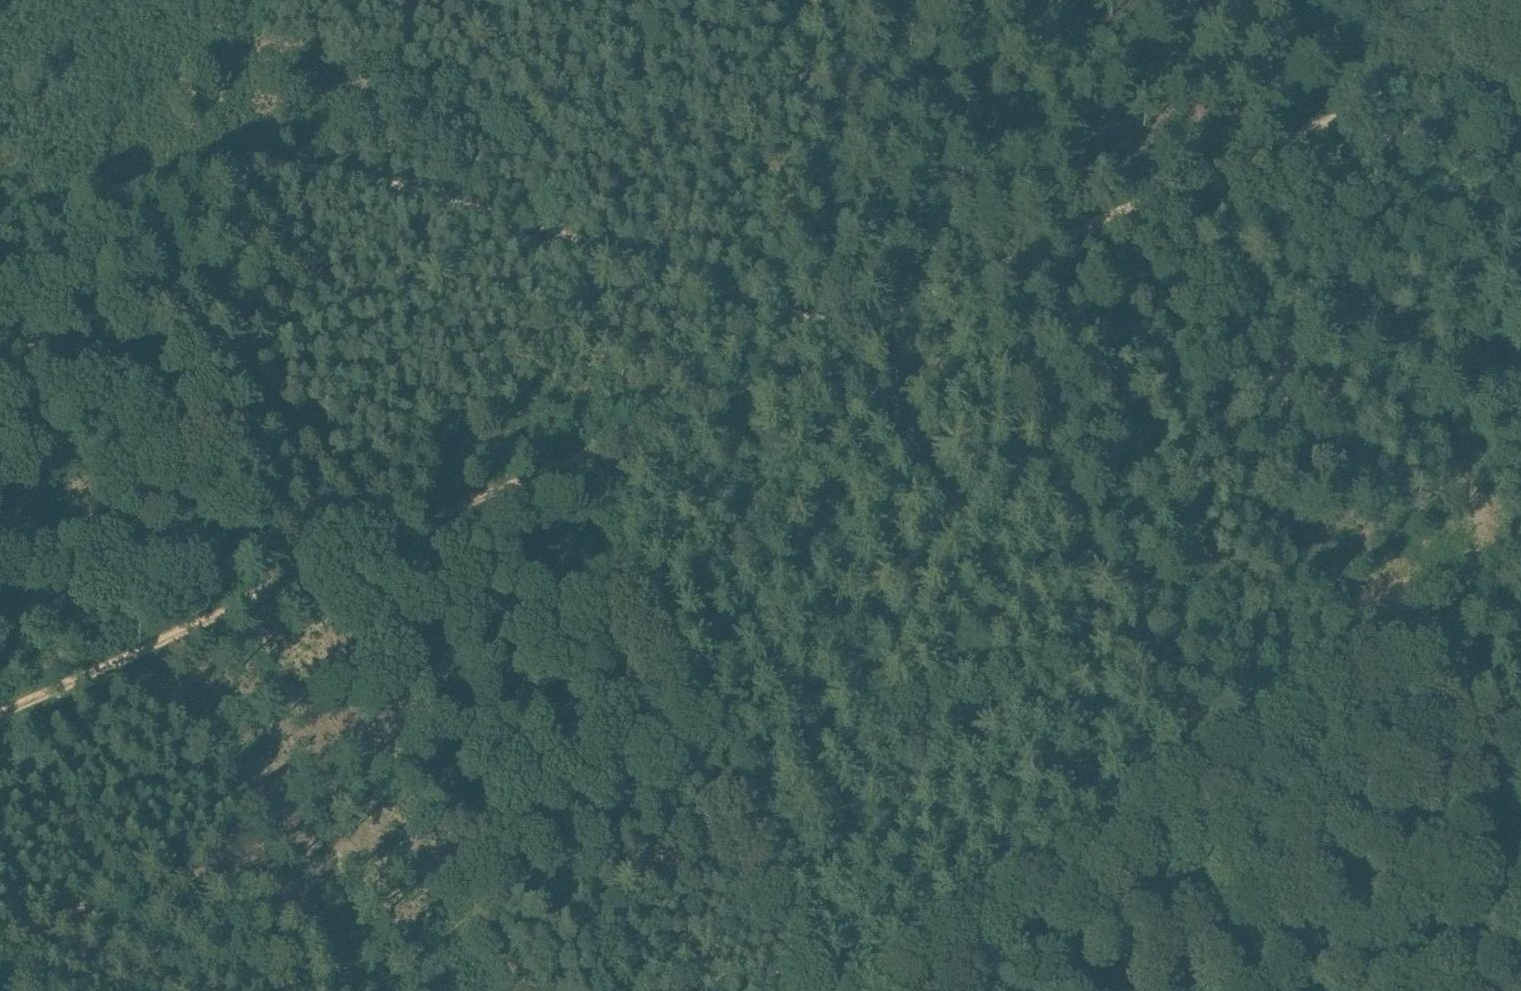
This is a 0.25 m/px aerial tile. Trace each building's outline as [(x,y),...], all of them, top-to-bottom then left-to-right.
[(266,618),(245,617),(245,632),(266,632),(266,618)]
